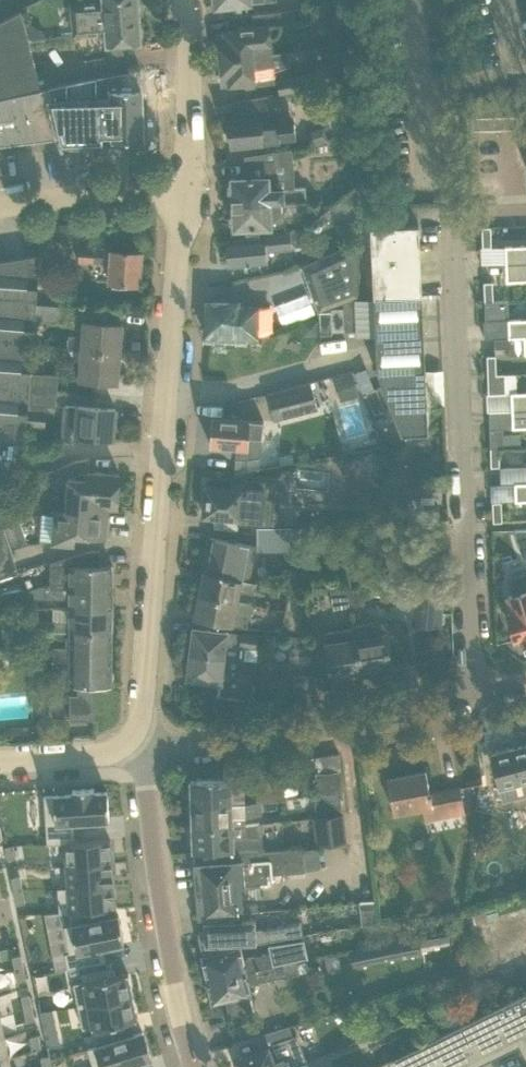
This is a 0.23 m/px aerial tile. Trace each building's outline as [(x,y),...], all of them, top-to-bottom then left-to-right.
[(103,2),(71,4),(72,19),(137,14),(136,0),(103,0),(103,2)] [(349,25),(359,25),(359,5),(346,5),(347,25),(349,25)] [(240,28),(240,29),(223,31),(224,38),(217,39),(219,59),(267,53),(266,39),(270,39),(276,36),(280,31),(281,24),(295,23),(294,10),(252,14),(254,27),(240,28)] [(0,22),(0,98),(41,89),(28,40),(25,25),(21,11),(0,22)] [(137,14),(72,19),(73,34),(106,32),(107,44),(140,41),(137,14)] [(30,24),(25,25),(28,40),(43,38),(42,31),(30,24)] [(359,38),(359,25),(349,25),(349,38),(359,38)] [(267,53),(219,59),(221,79),(228,78),(229,85),(246,83),(246,85),(273,83),(270,53),(267,53)] [(83,80),(48,88),(60,137),(61,138),(61,139),(62,140),(63,141),(64,142),(65,143),(66,143),(67,143),(68,143),(69,143),(70,143),(71,143),(72,142),(73,142),(74,141),(75,140),(76,139),(76,138),(76,137),(76,136),(83,135),(83,140),(114,140),(116,139),(118,139),(120,139),(122,139),(124,138),(125,138),(127,137),(129,137),(131,136),(132,136),(134,135),(136,134),(137,133),(139,132),(141,131),(142,130),(144,129),(145,128),(147,127),(148,126),(147,125),(145,126),(142,129),(141,89),(129,90),(128,71),(83,80)] [(279,80),(281,92),(325,83),(323,71),(279,80)] [(0,98),(0,145),(60,137),(48,88),(41,89),(0,98)] [(258,143),(280,141),(295,140),(293,116),(278,118),(278,126),(263,127),(262,115),(269,114),(267,96),(238,100),(240,115),(227,117),(229,144),(257,142),(258,143)] [(472,117),(472,130),(522,128),(522,115),(472,117)] [(308,144),(326,141),(323,128),(306,131),(308,144)] [(291,161),(289,151),(289,147),(276,150),(277,153),(278,163),(291,161)] [(243,160),(244,177),(231,178),(233,203),(305,199),(304,187),(275,189),(273,159),(243,160)] [(358,220),(358,185),(323,211),(340,232),(358,220)] [(306,209),(305,199),(233,203),(234,228),(271,226),(270,217),(302,216),(301,209),(306,209)] [(374,296),(421,294),(418,224),(370,226),(374,296)] [(264,236),(248,238),(227,240),(230,266),(267,262),(266,251),(292,248),(292,243),(305,242),(304,227),(263,232),(264,236)] [(482,247),(491,247),(490,227),(482,227),(482,247)] [(358,297),(358,241),(302,266),(319,311),(358,297)] [(505,263),(525,263),(525,245),(505,246),(505,263)] [(109,282),(117,283),(139,284),(141,251),(79,248),(78,261),(110,263),(109,282)] [(25,443),(28,404),(29,389),(31,373),(35,319),(36,303),(40,253),(0,260),(0,441),(25,443)] [(525,280),(525,263),(505,263),(506,281),(525,280)] [(484,282),(484,301),(493,301),(492,282),(484,282)] [(377,371),(401,433),(428,432),(421,294),(373,296),(377,371)] [(485,321),(508,320),(508,319),(508,300),(493,301),(484,301),(485,321)] [(237,301),(222,301),(222,305),(207,304),(205,336),(256,337),(256,335),(269,331),(269,306),(237,305),(237,301)] [(63,305),(59,305),(36,303),(35,319),(62,322),(63,305)] [(343,310),(343,331),(356,331),(356,304),(342,304),(343,310)] [(84,321),(82,337),(68,336),(67,348),(81,349),(119,352),(121,324),(105,322),(106,309),(84,307),(84,321)] [(343,331),(343,310),(331,310),(331,312),(331,332),(343,331)] [(331,332),(331,312),(319,313),(319,336),(331,335),(331,332)] [(508,320),(508,337),(525,336),(525,318),(508,319),(508,320)] [(317,336),(317,319),(300,320),(300,337),(317,336)] [(525,354),(525,336),(508,337),(524,337),(524,354),(525,354)] [(119,352),(81,349),(79,379),(117,382),(119,352)] [(487,355),(487,374),(496,374),(495,355),(487,355)] [(58,375),(31,373),(29,389),(57,391),(58,375)] [(352,373),(333,377),(338,398),(357,393),(352,373)] [(505,374),(496,374),(487,374),(488,393),(505,393),(505,374)] [(310,382),(267,393),(274,419),(317,408),(310,382)] [(29,389),(28,404),(29,405),(47,406),(56,407),(57,391),(29,389)] [(511,410),(525,409),(525,392),(511,392),(511,410)] [(115,408),(93,406),(63,404),(60,445),(74,443),(75,435),(113,438),(115,408)] [(47,406),(29,405),(28,429),(45,430),(47,406)] [(512,428),(525,427),(525,409),(511,410),(512,428)] [(262,437),(263,420),(212,416),(209,444),(236,446),(235,458),(236,458),(247,458),(260,456),(261,444),(262,437)] [(503,428),(489,429),(490,447),(499,447),(503,447),(503,428)] [(499,457),(499,447),(490,447),(491,466),(499,466),(499,457)] [(55,509),(66,510),(84,512),(84,503),(116,505),(119,473),(88,471),(89,458),(74,461),(58,467),(56,483),(67,483),(65,509),(55,509)] [(202,502),(202,508),(203,511),(203,515),(214,516),(238,518),(237,524),(239,524),(257,526),(276,526),(277,524),(272,524),(276,481),(241,478),(241,484),(229,483),(228,488),(210,486),(207,486),(206,486),(206,488),(205,496),(204,499),(202,502)] [(514,483),(515,501),(525,500),(525,483),(514,483)] [(19,519),(9,490),(0,494),(0,516),(3,524),(19,519)] [(410,518),(409,496),(382,497),(383,520),(410,518)] [(492,502),(493,522),(502,521),(501,501),(492,502)] [(41,515),(39,541),(52,542),(73,543),(74,534),(105,537),(107,506),(116,506),(116,505),(84,503),(84,512),(66,510),(55,509),(54,516),(41,515)] [(11,549),(3,524),(0,516),(0,578),(19,572),(11,549)] [(22,528),(19,519),(3,524),(11,549),(28,543),(22,528)] [(317,526),(288,527),(289,546),(317,546),(317,526)] [(525,556),(525,530),(518,531),(523,556),(525,556)] [(210,537),(203,571),(246,580),(253,546),(210,537)] [(50,562),(49,586),(112,586),(112,565),(99,565),(99,549),(85,551),(50,562)] [(246,580),(203,571),(198,594),(237,602),(239,590),(254,593),(256,582),(246,580)] [(515,639),(520,637),(522,644),(525,642),(525,572),(509,577),(514,593),(507,595),(512,611),(507,613),(515,639)] [(49,586),(44,586),(44,598),(71,598),(71,607),(111,608),(112,586),(49,586)] [(350,609),(347,589),(332,588),(335,611),(350,609)] [(360,589),(347,589),(350,609),(364,606),(362,595),(362,589),(360,589)] [(237,602),(198,594),(194,617),(247,627),(249,616),(235,613),(237,602)] [(441,597),(415,595),(413,623),(439,625),(441,597)] [(285,611),(297,614),(301,599),(288,596),(285,611)] [(111,608),(71,607),(71,621),(32,621),(32,635),(71,636),(71,633),(111,633),(111,608)] [(297,614),(285,611),(282,626),(294,629),(297,614)] [(383,623),(353,628),(361,671),(391,666),(383,623)] [(193,626),(190,652),(240,657),(242,645),(256,647),(258,634),(193,626)] [(361,671),(353,628),(323,633),(331,677),(361,671)] [(71,633),(71,636),(70,683),(53,683),(52,717),(96,717),(96,692),(95,692),(95,684),(111,685),(111,633),(71,633)] [(293,634),(292,654),(306,654),(307,635),(293,634)] [(240,657),(190,652),(187,677),(221,681),(220,688),(251,692),(255,659),(240,657)] [(287,685),(310,684),(310,663),(293,663),(266,659),(266,667),(281,668),(281,685),(287,685)] [(316,684),(310,684),(287,685),(291,709),(320,704),(316,684)] [(37,726),(21,726),(8,727),(9,740),(21,739),(37,738),(37,726)] [(491,753),(499,783),(500,785),(525,779),(525,744),(508,749),(508,748),(508,746),(495,750),(496,751),(496,752),(491,753)] [(338,753),(317,755),(319,773),(324,772),(340,771),(338,753)] [(464,813),(463,808),(460,787),(429,791),(425,770),(387,777),(394,814),(448,803),(450,816),(464,813)] [(340,771),(324,772),(316,773),(318,794),(342,792),(340,771)] [(251,778),(252,788),(231,789),(230,776),(190,778),(191,803),(258,801),(258,800),(284,798),(284,795),(297,790),(297,776),(283,773),(257,774),(251,778)] [(72,793),(43,795),(47,843),(65,842),(74,842),(73,821),(108,819),(108,805),(109,805),(108,795),(107,795),(107,791),(94,792),(93,787),(72,789),(72,793)] [(342,792),(318,794),(315,794),(317,816),(344,813),(342,792)] [(258,814),(258,801),(191,803),(192,827),(244,825),(244,814),(258,814)] [(344,813),(317,816),(316,816),(318,845),(347,843),(344,813)] [(244,825),(192,827),(193,850),(194,850),(260,848),(263,848),(262,823),(244,825)] [(74,842),(65,842),(66,866),(112,862),(110,839),(74,842)] [(13,846),(5,846),(7,860),(16,858),(13,846)] [(194,864),(193,864),(198,916),(220,914),(243,912),(240,887),(269,883),(268,875),(305,870),(303,847),(263,850),(263,848),(260,848),(194,850),(194,864)] [(112,862),(66,866),(68,888),(113,885),(112,862)] [(19,877),(11,879),(13,891),(22,891),(19,877)] [(68,888),(57,888),(59,912),(115,908),(113,885),(68,888)] [(22,891),(13,891),(16,905),(25,903),(22,891)] [(374,900),(358,901),(360,924),(369,922),(376,921),(374,900)] [(118,914),(64,925),(69,951),(64,952),(67,968),(96,962),(93,948),(124,942),(122,934),(123,934),(121,922),(120,922),(118,914)] [(255,919),(225,920),(203,921),(203,931),(197,932),(202,952),(246,943),(256,942),(303,934),(300,921),(256,929),(255,919)] [(450,947),(447,934),(429,937),(431,947),(440,946),(440,948),(450,947)] [(420,949),(418,937),(350,951),(353,966),(421,952),(420,949)] [(431,947),(429,937),(418,937),(420,949),(431,947)] [(208,979),(293,960),(293,959),(307,956),(304,940),(269,945),(270,953),(242,959),(240,949),(203,957),(208,979)] [(342,969),(339,952),(323,955),(326,971),(342,969)] [(20,955),(12,957),(15,970),(23,968),(20,955)] [(293,960),(208,979),(212,1001),(225,998),(229,1016),(253,1011),(248,985),(247,983),(298,972),(295,960),(293,960)] [(82,981),(72,983),(77,1006),(132,995),(127,972),(114,974),(112,966),(81,972),(82,981)] [(23,968),(15,970),(17,982),(26,981),(23,968)] [(387,1060),(388,1062),(391,1066),(453,1066),(454,1066),(455,1066),(456,1066),(455,1066),(471,1058),(471,1059),(473,1058),(472,1058),(488,1050),(488,1051),(489,1050),(489,1049),(505,1042),(506,1042),(506,1041),(522,1033),(522,1034),(523,1034),(525,1040),(525,992),(449,1030),(389,1059),(387,1060)] [(132,995),(77,1006),(82,1029),(92,1027),(93,1035),(125,1029),(123,1020),(136,1018),(132,995)] [(29,996),(21,998),(23,1011),(32,1009),(29,996)] [(32,1009),(23,1011),(26,1023),(35,1022),(32,1009)] [(431,1014),(435,1023),(442,1020),(445,1019),(441,1009),(431,1014)] [(52,1011),(39,1014),(47,1048),(49,1057),(62,1054),(52,1011)] [(237,1066),(289,1066),(307,1061),(302,1049),(296,1034),(292,1035),(288,1025),(257,1034),(262,1048),(255,1051),(234,1059),(237,1066)] [(122,1066),(139,1062),(151,1058),(142,1031),(96,1045),(87,1048),(93,1066),(122,1066)] [(0,1037),(0,1058),(9,1057),(5,1036),(0,1037)] [(38,1037),(29,1039),(32,1052),(41,1050),(38,1037)] [(0,1058),(0,1066),(11,1066),(9,1057),(0,1058)] [(41,1059),(43,1066),(52,1066),(50,1060),(49,1057),(41,1059)]
